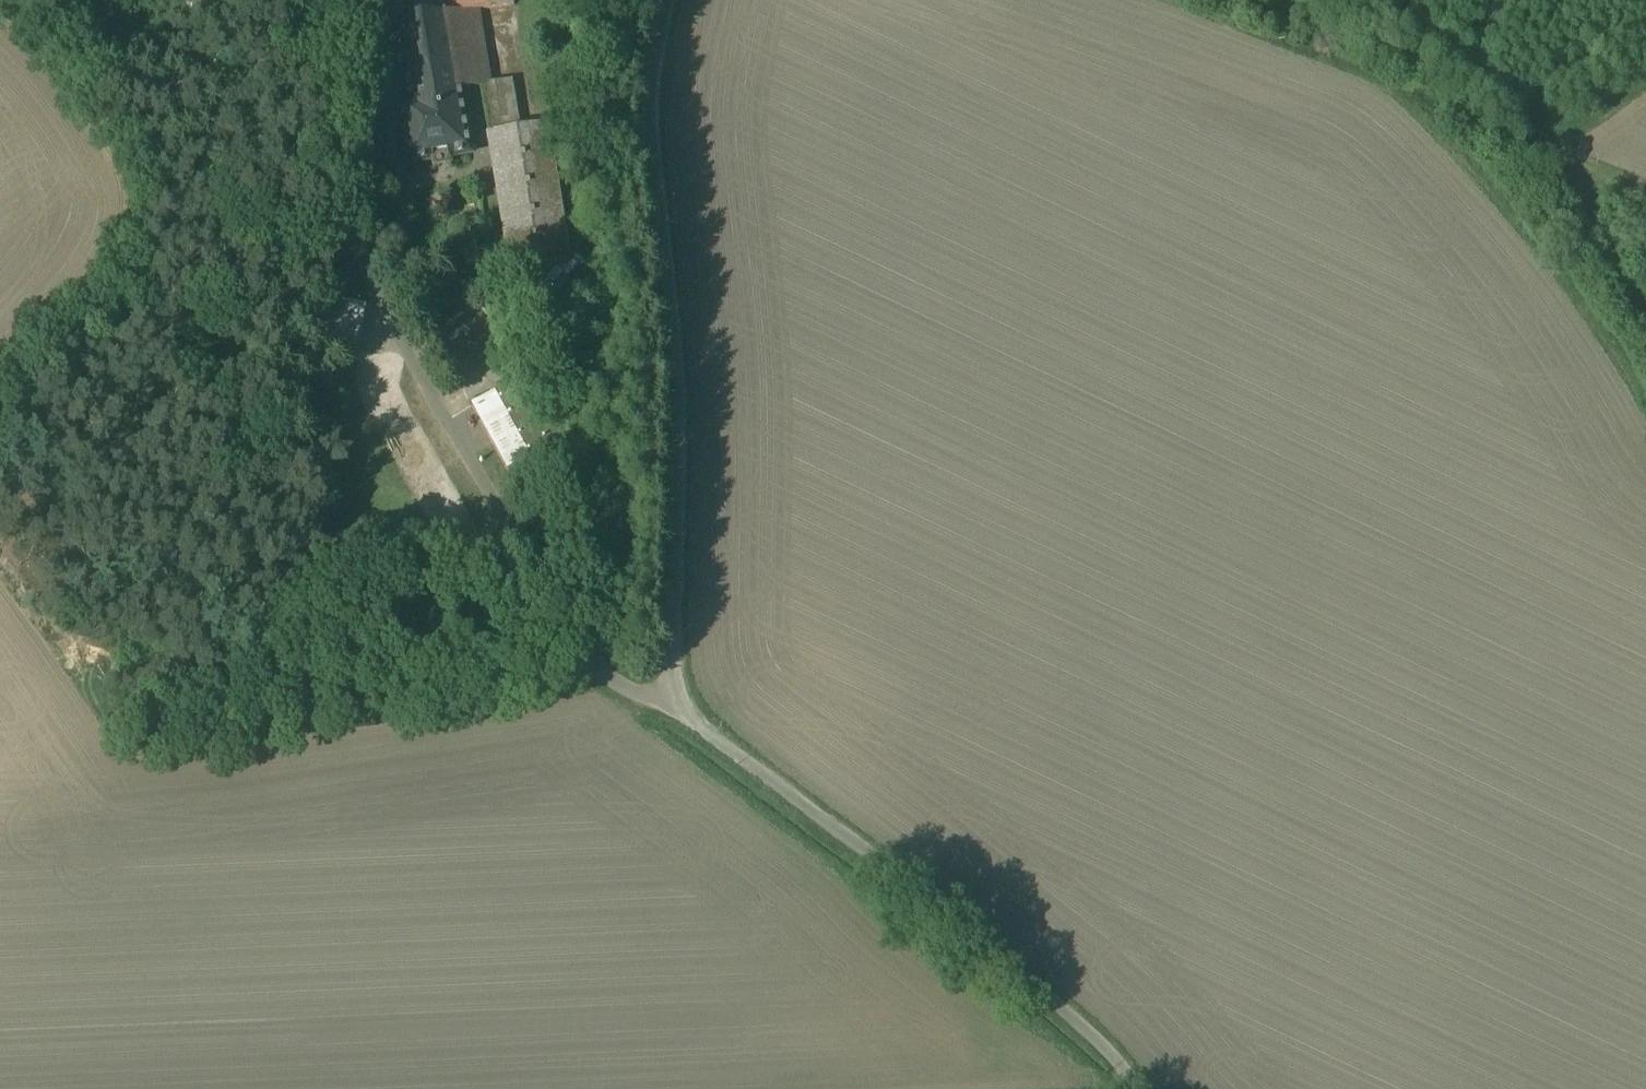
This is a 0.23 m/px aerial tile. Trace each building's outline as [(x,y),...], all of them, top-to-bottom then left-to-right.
[(491,84),(479,10),(514,5),(513,0),(467,0),(469,11),(396,23),(408,98),(467,88),(481,86),(490,134),(519,129),(519,127),(511,80),(491,84)] [(467,88),(408,98),(409,103),(400,104),(410,163),(432,160),(433,168),(451,166),(450,157),(471,154),(463,101),(469,100),(467,88)] [(519,129),(490,134),(510,262),(567,253),(546,123),(519,127),(519,129)] [(366,307),(294,292),(285,338),(356,353),(366,307)] [(526,377),(472,407),(508,472),(561,443),(526,377)]
